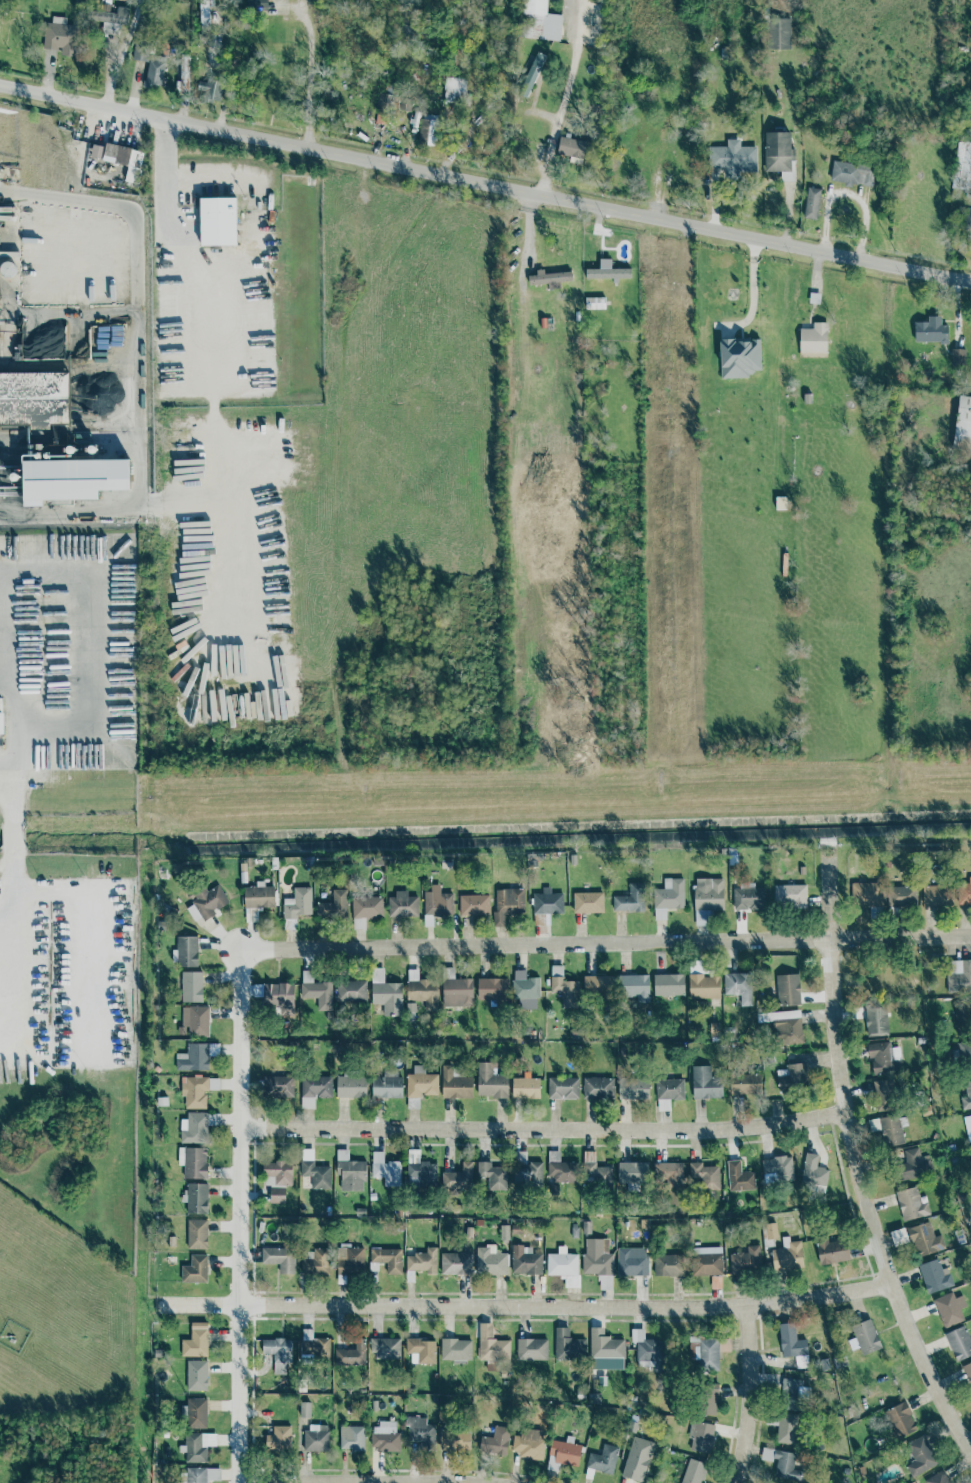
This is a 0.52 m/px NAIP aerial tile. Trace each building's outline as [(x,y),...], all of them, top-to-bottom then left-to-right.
[(267,0),(242,0),(241,9),(266,10),(267,0)] [(518,38),(560,39),(561,14),(546,13),(547,0),(520,0),(518,38)] [(129,7),(117,6),(116,13),(98,11),(97,21),(103,22),(102,33),(118,35),(120,24),(127,25),(129,7)] [(44,22),(43,48),(61,49),(60,56),(75,56),(76,25),(65,25),(66,17),(52,16),(52,22),(44,22)] [(790,18),(768,18),(768,49),(791,48),(790,18)] [(166,57),(147,54),(148,44),(134,42),(132,59),(147,61),(144,86),(162,89),(166,57)] [(545,55),(535,51),(517,93),(528,98),(545,55)] [(179,91),(188,91),(188,58),(180,58),(180,85),(179,85),(179,91)] [(443,102),(463,102),(464,78),(444,77),(443,102)] [(203,91),(202,100),(220,102),(222,82),(198,79),(197,90),(203,91)] [(392,95),(378,93),(374,123),(389,124),(392,95)] [(437,115),(420,114),(420,142),(425,142),(425,145),(436,145),(437,115)] [(794,148),(791,148),(791,131),(764,132),(765,171),(780,171),(780,182),(795,181),(794,148)] [(589,141),(559,137),(557,154),(587,158),(589,141)] [(757,171),(756,145),(740,146),(740,139),(725,139),(725,146),(708,146),(708,168),(722,168),(723,182),(739,182),(739,172),(757,171)] [(949,188),(970,192),(970,181),(970,176),(970,143),(964,141),(962,150),(957,149),(949,188)] [(90,158),(128,165),(125,181),(137,183),(143,150),(105,143),(105,146),(92,144),(90,158)] [(830,182),(872,186),(874,165),(832,160),(830,182)] [(820,188),(806,187),(804,218),(818,219),(820,188)] [(200,198),(236,197),(236,211),(237,245),(201,245),(200,207),(200,198)] [(966,209),(963,229),(970,230),(970,210),(966,209)] [(585,269),(585,279),(631,278),(630,268),(611,268),(611,258),(599,258),(599,269),(585,269)] [(560,282),(572,281),(571,271),(544,273),(543,269),(535,270),(536,275),(528,275),(529,285),(548,283),(548,289),(560,288),(560,282)] [(604,297),(585,297),(585,309),(604,308),(604,297)] [(948,324),(941,324),(941,316),(928,316),(928,322),(915,321),(914,342),(948,342),(948,324)] [(721,377),(761,375),(760,337),(719,339),(721,377)] [(69,422),(69,372),(0,373),(0,423),(69,422)] [(958,395),(952,449),(970,451),(970,396),(958,395)] [(130,489),(129,459),(23,460),(23,500),(99,499),(98,490),(130,489)] [(968,876),(968,882),(958,882),(958,904),(970,904),(970,876),(968,876)] [(654,889),(653,919),(666,919),(666,908),(684,908),(684,878),(663,878),(663,889),(654,889)] [(723,879),(693,880),(694,910),(723,910),(723,879)] [(612,911),(644,911),(644,882),(629,883),(629,895),(612,896),(612,911)] [(453,914),(453,893),(440,893),(440,883),(424,884),(424,915),(453,914)] [(881,907),(881,883),(851,883),(851,907),(881,907)] [(195,924),(215,912),(214,911),(229,902),(218,884),(206,891),(184,904),(195,924)] [(806,907),(806,884),(773,885),(774,908),(806,907)] [(922,886),(922,906),(951,904),(950,884),(922,886)] [(275,907),(274,886),(244,887),(244,907),(275,907)] [(887,906),(916,906),(916,886),(887,887),(887,906)] [(312,914),(311,887),(294,887),(294,898),(283,898),(283,918),(297,918),(297,914),(312,914)] [(533,914),(563,913),(563,893),(550,893),(549,887),(542,887),(542,893),(533,893),(533,914)] [(733,910),(764,909),(764,887),(733,888),(733,910)] [(316,902),(317,918),(347,917),(347,889),(332,889),(332,902),(316,902)] [(524,913),(524,889),(495,889),(494,925),(503,926),(503,913),(524,913)] [(388,917),(418,916),(417,896),(408,896),(407,890),(395,890),(395,896),(388,897),(388,917)] [(573,913),(603,912),(603,892),(573,892),(573,913)] [(489,915),(489,895),(459,895),(459,915),(489,915)] [(383,917),(382,896),(352,897),(352,918),(383,917)] [(869,918),(881,918),(881,907),(870,907),(869,918)] [(197,966),(198,936),(176,936),(176,949),(173,949),(173,965),(197,966)] [(947,993),(970,991),(970,959),(946,961),(947,993)] [(689,973),(701,973),(701,963),(689,963),(689,973)] [(561,1008),(579,1007),(578,980),(563,981),(563,965),(550,965),(551,991),(561,991),(561,1008)] [(402,982),(384,983),(383,967),(371,968),(372,1004),(383,1004),(383,1015),(402,1015),(402,982)] [(407,1001),(425,1001),(424,1010),(437,1010),(438,979),(418,979),(418,970),(407,969),(407,1001)] [(332,1010),(331,982),(312,982),(312,970),(301,970),(301,998),(316,998),(317,1011),(332,1010)] [(539,977),(526,977),(525,970),(512,970),(513,999),(518,998),(518,1009),(536,1009),(536,999),(539,999),(539,977)] [(202,1002),(202,971),(181,972),(181,1002),(202,1002)] [(750,973),(724,972),(724,1000),(750,1000),(750,973)] [(648,974),(619,975),(620,996),(637,996),(637,1002),(649,1002),(648,974)] [(683,974),(653,974),(654,995),(684,995),(683,974)] [(799,974),(775,974),(777,1006),(800,1005),(799,974)] [(614,975),(583,975),(583,995),(613,995),(614,975)] [(688,999),(720,998),(719,975),(688,975),(688,999)] [(473,1005),(472,978),(446,979),(447,1005),(473,1005)] [(507,978),(477,978),(477,1000),(494,999),(494,1005),(508,1005),(507,978)] [(337,1002),(367,1001),(366,980),(336,981),(337,1002)] [(293,983),(263,983),(263,1006),(279,1005),(279,1016),(294,1016),(293,983)] [(954,1005),(956,1035),(970,1035),(970,1004),(954,1005)] [(209,1036),(208,1006),(181,1006),(182,1026),(188,1026),(189,1036),(209,1036)] [(860,1036),(888,1035),(887,1006),(859,1007),(860,1036)] [(757,1012),(757,1021),(772,1021),(773,1044),(802,1043),(801,1011),(757,1012)] [(866,1044),(868,1060),(871,1059),(873,1074),(893,1071),(892,1060),(900,1059),(898,1046),(891,1047),(890,1041),(866,1044)] [(955,1067),(970,1066),(970,1041),(954,1042),(955,1067)] [(175,1053),(175,1069),(208,1070),(209,1043),(187,1043),(186,1053),(175,1053)] [(508,1097),(508,1074),(494,1074),(494,1062),(477,1062),(477,1096),(508,1097)] [(809,1089),(805,1062),(785,1064),(786,1069),(776,1070),(779,1093),(809,1089)] [(472,1076),(452,1076),(452,1065),(442,1064),(441,1098),(472,1098),(472,1076)] [(438,1094),(437,1074),(425,1074),(425,1065),(413,1065),(413,1073),(406,1073),(406,1097),(420,1097),(420,1094),(438,1094)] [(722,1077),(711,1077),(711,1065),(692,1066),(692,1099),(722,1098),(722,1077)] [(402,1098),(402,1073),(384,1073),(384,1076),(372,1076),(371,1097),(402,1098)] [(730,1094),(761,1093),(760,1074),(730,1074),(730,1094)] [(293,1075),(262,1076),(262,1096),(294,1095),(293,1075)] [(185,1108),(205,1108),(206,1091),(208,1091),(208,1077),(181,1076),(181,1096),(185,1096),(185,1108)] [(332,1077),(302,1076),(300,1108),(315,1108),(315,1097),(331,1098),(332,1077)] [(336,1097),(366,1097),(366,1076),(337,1076),(336,1097)] [(970,1108),(970,1076),(965,1077),(967,1095),(962,1096),(963,1109),(970,1108)] [(539,1078),(512,1077),(511,1097),(539,1098),(539,1078)] [(578,1099),(578,1078),(548,1077),(548,1098),(578,1099)] [(613,1099),(614,1077),(583,1077),(582,1099),(613,1099)] [(218,1090),(219,1078),(209,1078),(209,1089),(218,1090)] [(648,1099),(648,1078),(618,1078),(618,1099),(648,1099)] [(872,1081),(876,1111),(896,1108),(892,1078),(872,1081)] [(656,1079),(656,1110),(670,1110),(669,1100),(684,1099),(683,1079),(656,1079)] [(180,1142),(207,1143),(208,1112),(187,1112),(186,1119),(180,1119),(180,1142)] [(881,1130),(882,1145),(901,1144),(900,1116),(868,1118),(868,1131),(881,1130)] [(183,1178),(206,1178),(207,1148),(178,1147),(178,1165),(183,1165),(183,1178)] [(903,1149),(904,1162),(897,1163),(899,1179),(933,1175),(930,1155),(920,1156),(919,1147),(903,1149)] [(365,1161),(348,1160),(348,1149),(337,1149),(336,1175),(341,1175),(340,1190),(364,1191),(365,1161)] [(436,1186),(436,1162),(419,1162),(419,1149),(407,1149),(408,1186),(436,1186)] [(560,1150),(548,1150),(547,1182),(576,1182),(576,1162),(559,1162),(560,1150)] [(400,1186),(400,1162),(383,1162),(383,1151),(372,1151),(371,1177),(383,1177),(383,1186),(400,1186)] [(514,1186),(542,1187),(542,1162),(526,1162),(526,1151),(515,1151),(514,1186)] [(612,1166),(595,1166),(595,1151),(583,1151),(584,1185),(613,1185),(612,1166)] [(816,1167),(818,1154),(806,1152),(800,1190),(825,1194),(828,1169),(816,1167)] [(792,1156),(762,1158),(763,1182),(793,1180),(792,1156)] [(755,1189),(754,1171),(741,1172),(740,1160),(728,1160),(728,1190),(755,1189)] [(292,1185),(291,1161),(263,1161),(263,1185),(292,1185)] [(331,1166),(313,1165),(314,1161),(301,1161),(300,1176),(311,1176),(311,1189),(330,1189),(331,1166)] [(461,1172),(441,1172),(442,1188),(472,1188),(472,1161),(461,1161),(461,1172)] [(507,1189),(506,1166),(490,1167),(490,1161),(476,1161),(477,1177),(488,1177),(488,1190),(507,1189)] [(647,1162),(618,1162),(618,1183),(626,1183),(627,1191),(639,1191),(638,1183),(648,1183),(647,1162)] [(655,1184),(682,1183),(681,1162),(654,1163),(655,1184)] [(719,1188),(719,1166),(701,1166),(701,1162),(689,1162),(690,1189),(719,1188)] [(207,1213),(208,1183),(184,1183),(184,1202),(187,1202),(187,1213),(207,1213)] [(269,1202),(284,1203),(285,1188),(270,1187),(269,1202)] [(896,1191),(902,1220),(929,1215),(926,1195),(918,1196),(917,1187),(896,1191)] [(207,1219),(187,1219),(187,1249),(207,1249),(207,1219)] [(766,1239),(777,1238),(775,1222),(764,1223),(766,1239)] [(915,1257),(945,1250),(941,1234),(933,1236),(930,1222),(908,1227),(915,1257)] [(908,1242),(905,1227),(890,1230),(892,1245),(908,1242)] [(583,1274),(612,1274),(612,1253),(608,1253),(608,1238),(584,1238),(583,1274)] [(819,1264),(850,1261),(848,1239),(817,1242),(819,1264)] [(475,1246),(476,1275),(507,1274),(507,1253),(497,1253),(497,1245),(475,1246)] [(531,1253),(531,1245),(512,1245),(511,1273),(541,1274),(542,1253),(531,1253)] [(730,1274),(760,1273),(760,1245),(746,1245),(747,1252),(730,1252),(730,1274)] [(546,1254),(547,1276),(577,1275),(577,1253),(566,1253),(565,1246),(557,1246),(557,1253),(546,1254)] [(294,1248),(261,1247),(261,1263),(279,1263),(279,1273),(294,1274),(294,1248)] [(436,1247),(426,1247),(426,1254),(406,1254),(406,1270),(426,1270),(426,1274),(436,1274),(436,1247)] [(617,1276),(647,1275),(647,1247),(617,1248),(617,1276)] [(711,1288),(721,1288),(721,1275),(722,1275),(722,1247),(692,1247),(692,1275),(711,1275),(711,1288)] [(328,1273),(328,1248),(313,1248),(313,1259),(302,1259),(302,1274),(328,1273)] [(386,1274),(401,1274),(402,1249),(371,1248),(370,1262),(386,1262),(386,1274)] [(440,1274),(472,1274),(472,1253),(441,1253),(440,1274)] [(654,1255),(654,1276),(684,1276),(683,1254),(654,1255)] [(207,1282),(207,1255),(190,1255),(190,1265),(181,1265),(181,1282),(207,1282)] [(917,1265),(927,1294),(953,1285),(947,1267),(941,1269),(938,1258),(917,1265)] [(955,1298),(952,1291),(933,1299),(944,1327),(964,1319),(959,1308),(966,1305),(962,1295),(955,1298)] [(862,1354),(880,1349),(872,1319),(851,1325),(855,1338),(848,1340),(851,1350),(859,1347),(862,1354)] [(207,1356),(207,1322),(191,1322),(190,1339),(181,1339),(181,1356),(207,1356)] [(493,1323),(479,1322),(478,1360),(509,1360),(510,1340),(492,1339),(493,1323)] [(808,1367),(806,1339),(796,1339),(795,1323),(779,1323),(780,1357),(795,1356),(796,1368),(808,1367)] [(969,1341),(965,1326),(945,1332),(954,1360),(970,1355),(970,1340),(969,1341)] [(568,1327),(555,1327),(554,1360),(585,1360),(585,1338),(568,1338),(568,1327)] [(624,1338),(603,1338),(603,1327),(590,1327),(589,1357),(624,1358),(624,1338)] [(636,1361),(654,1360),(654,1372),(665,1372),(665,1339),(644,1340),(643,1330),(631,1330),(631,1342),(636,1342),(636,1361)] [(400,1359),(400,1338),(372,1337),(371,1358),(400,1359)] [(274,1374),(286,1374),(285,1361),(291,1361),(291,1338),(262,1339),(262,1354),(273,1353),(274,1374)] [(300,1339),(301,1361),(330,1361),(329,1338),(300,1339)] [(365,1338),(354,1338),(354,1348),(335,1349),(335,1365),(365,1364),(365,1338)] [(435,1338),(405,1338),(405,1353),(410,1353),(410,1363),(435,1363),(435,1338)] [(472,1339),(441,1338),(441,1359),(453,1360),(453,1361),(471,1361),(472,1339)] [(547,1360),(547,1338),(516,1338),(517,1360),(547,1360)] [(719,1371),(718,1338),(698,1338),(699,1371),(719,1371)] [(730,1338),(718,1338),(719,1352),(730,1351),(730,1338)] [(187,1390),(207,1390),(207,1360),(186,1360),(187,1390)] [(961,1365),(970,1388),(970,1361),(961,1365)] [(800,1410),(802,1379),(782,1378),(780,1409),(800,1410)] [(716,1415),(717,1383),(700,1383),(699,1415),(716,1415)] [(206,1428),(207,1398),(187,1398),(186,1428),(206,1428)] [(895,1439),(918,1429),(905,1401),(883,1411),(895,1439)] [(300,1417),(310,1417),(310,1402),(300,1402),(300,1417)] [(777,1442),(796,1443),(797,1414),(778,1413),(777,1442)] [(409,1440),(424,1440),(424,1448),(434,1448),(435,1424),(426,1424),(426,1417),(405,1417),(405,1425),(409,1425),(409,1440)] [(714,1424),(689,1421),(688,1438),(691,1439),(690,1450),(711,1452),(714,1424)] [(399,1451),(400,1432),(396,1432),(396,1422),(371,1422),(371,1445),(378,1445),(378,1451),(399,1451)] [(328,1451),(328,1424),(305,1425),(305,1451),(328,1451)] [(265,1435),(265,1451),(291,1450),(290,1425),(272,1426),(272,1434),(265,1435)] [(364,1426),(340,1426),(340,1450),(364,1450),(364,1426)] [(507,1454),(509,1427),(493,1426),(492,1437),(480,1436),(479,1453),(507,1454)] [(470,1430),(440,1430),(440,1450),(470,1450),(470,1430)] [(185,1462),(206,1462),(207,1446),(216,1446),(216,1433),(183,1432),(182,1452),(186,1452),(185,1462)] [(543,1459),(544,1434),(512,1433),(512,1451),(519,1451),(518,1458),(543,1459)] [(938,1463),(923,1434),(904,1444),(913,1460),(905,1465),(912,1477),(938,1463)] [(622,1477),(644,1482),(653,1441),(631,1436),(622,1477)] [(578,1466),(581,1445),(551,1440),(546,1471),(557,1473),(559,1463),(578,1466)] [(600,1454),(589,1452),(585,1468),(613,1474),(618,1446),(602,1443),(600,1454)] [(773,1476),(803,1481),(805,1471),(793,1469),(795,1453),(762,1448),(760,1458),(776,1461),(773,1476)] [(687,1458),(681,1482),(701,1482),(706,1463),(687,1458)] [(206,1480),(220,1480),(220,1467),(185,1468),(186,1482),(206,1482),(206,1480)]
